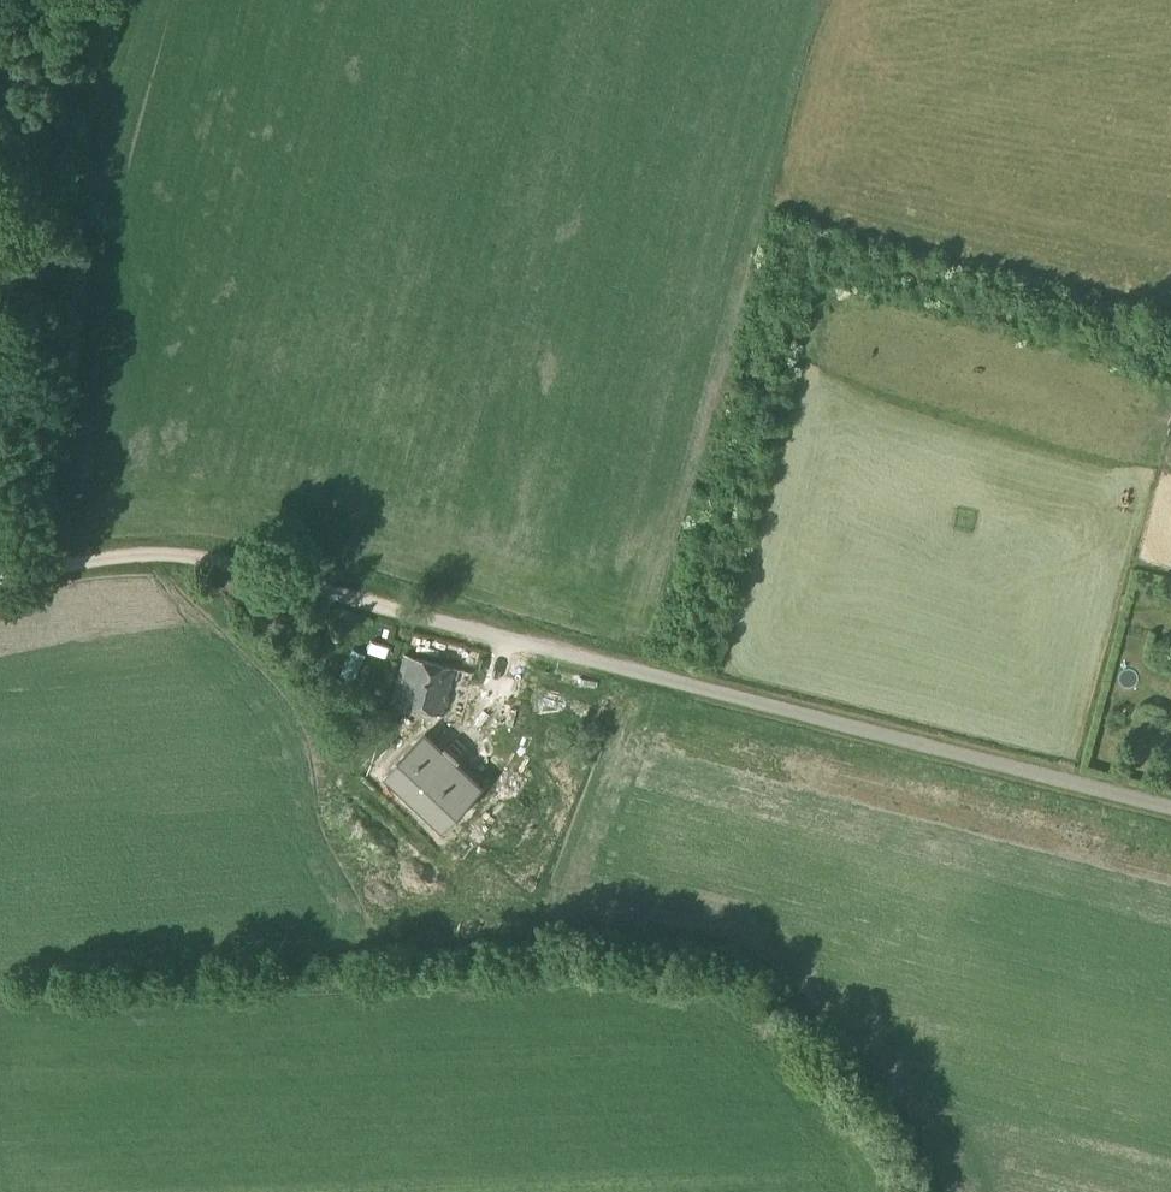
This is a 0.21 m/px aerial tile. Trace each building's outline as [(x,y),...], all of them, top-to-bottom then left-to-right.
[(443,714),(455,668),(406,655),(393,700),(443,714)] [(467,752),(457,742),(454,746),(434,728),(392,772),(454,828),(495,784),(464,755),(467,752)]
